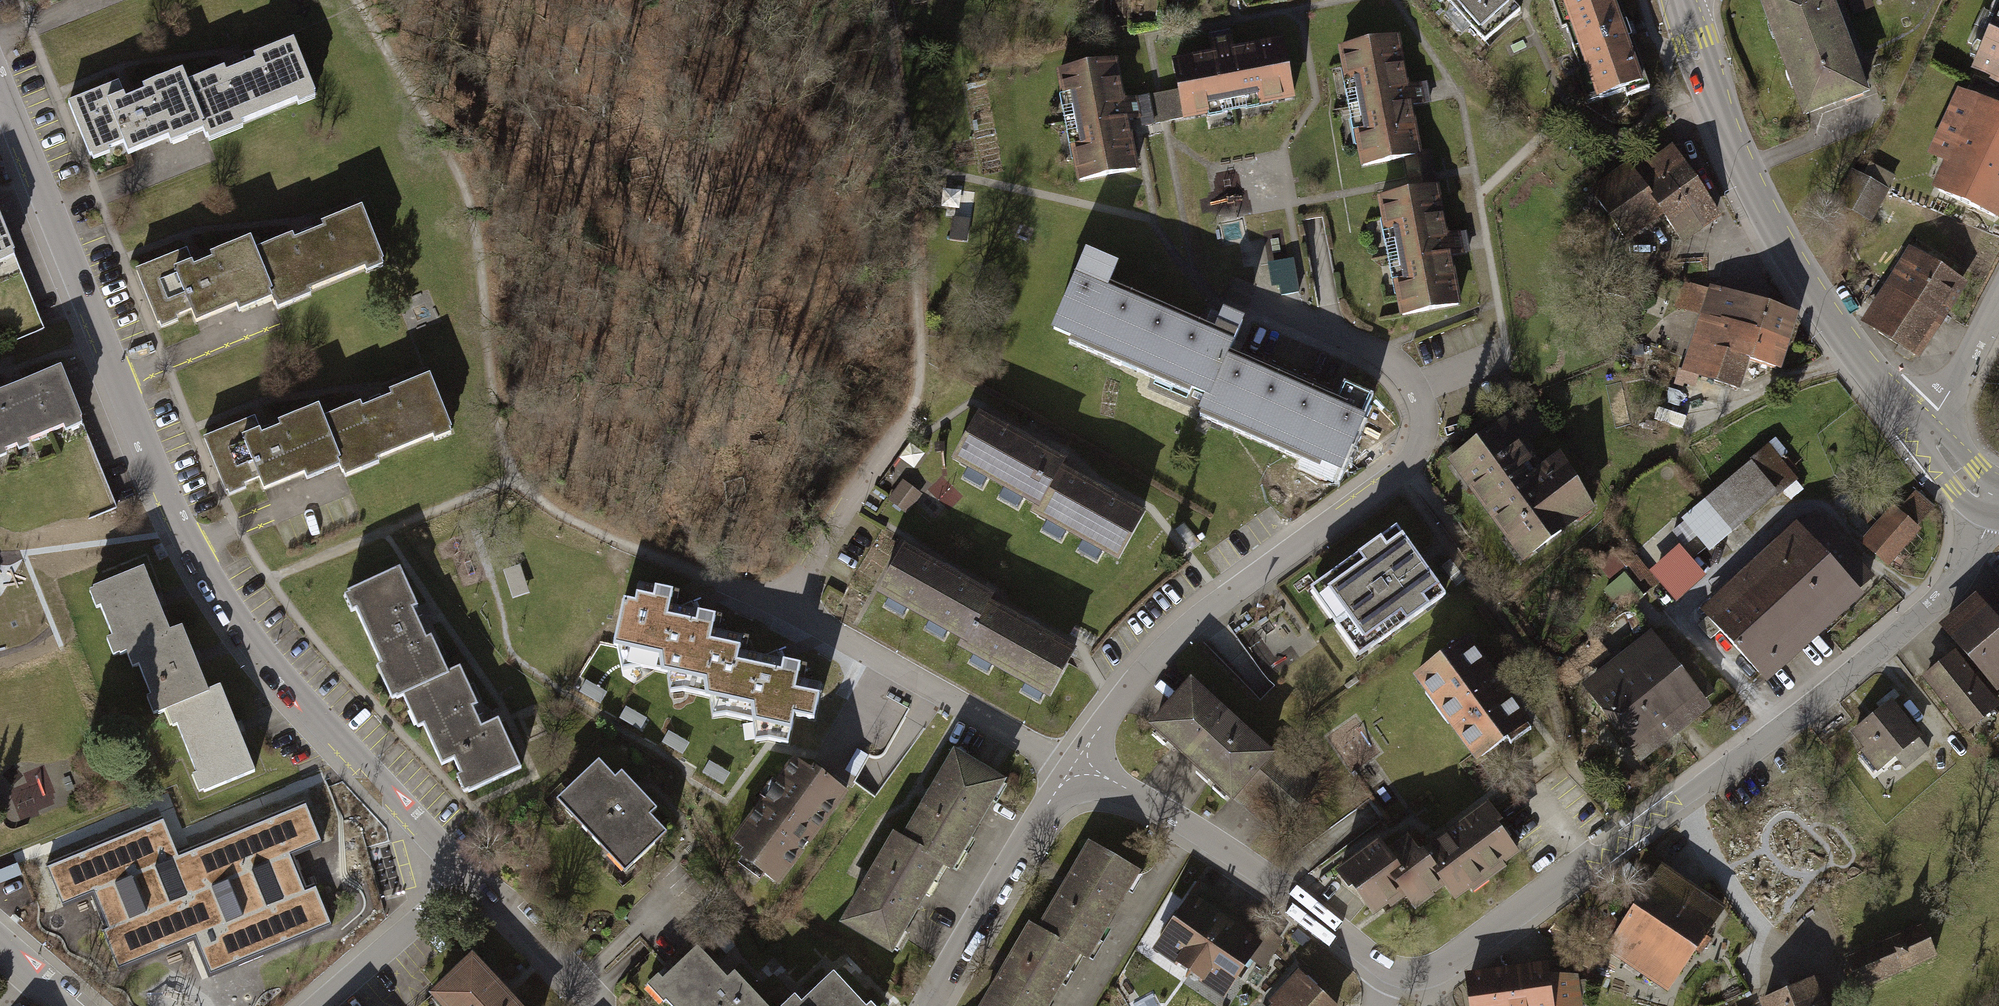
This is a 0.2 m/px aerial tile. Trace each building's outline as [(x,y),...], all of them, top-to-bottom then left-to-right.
[(1474,29),(1505,0),(1447,0),(1474,29)] [(1587,106),(1646,86),(1618,0),(1552,0),(1587,106)] [(1800,122),(1868,99),(1834,0),(1758,0),(1800,122)] [(1397,29),(1327,42),(1349,165),(1419,153),(1397,29)] [(1979,74),(1996,82),(1994,85),(1998,87),(1998,32),(1979,74)] [(1280,36),(1166,56),(1177,119),(1291,99),(1280,36)] [(225,72),(188,87),(207,134),(209,141),(317,98),(296,44),(255,60),(257,65),(227,77),(225,72)] [(1118,67),(1053,78),(1072,188),(1137,177),(1118,67)] [(188,87),(183,74),(142,90),(145,96),(127,103),(120,84),(67,104),(89,160),(123,146),(128,159),(170,142),(172,148),(207,134),(188,87)] [(1932,189),(1998,220),(1998,114),(1956,94),(1926,158),(1943,166),(1932,189)] [(1623,156),(1582,187),(1623,241),(1659,214),(1662,218),(1683,245),(1726,213),(1683,156),(1669,137),(1630,166),(1623,156)] [(1854,169),(1836,200),(1871,220),(1889,188),(1854,169)] [(1435,182),(1367,195),(1390,318),(1458,305),(1435,182)] [(293,241),(256,256),(275,304),(277,310),(385,267),(363,213),(323,229),(325,235),(295,246),(293,241)] [(0,229),(0,259),(11,255),(0,229)] [(256,256),(251,243),(210,259),(212,265),(195,272),(187,253),(135,274),(157,329),(191,316),(196,328),(237,312),(240,318),(275,304),(256,256)] [(1966,281),(1908,245),(1860,321),(1918,357),(1966,281)] [(1115,272),(1080,258),(1048,337),(1208,403),(1199,426),(1345,485),(1380,399),(1343,384),(1337,399),(1231,356),(1243,326),(1217,315),(1208,338),(1106,296),(1115,272)] [(1273,260),(1274,292),(1300,291),(1298,259),(1273,260)] [(22,338),(46,329),(24,272),(3,279),(7,290),(21,285),(25,297),(9,304),(22,338)] [(1762,306),(1687,279),(1676,308),(1703,318),(1681,378),(1735,398),(1744,372),(1746,368),(1777,379),(1799,319),(1762,306)] [(69,371),(0,399),(0,461),(91,425),(69,371)] [(360,408),(323,423),(342,471),(345,477),(453,434),(431,380),(390,396),(392,402),(362,413),(360,408)] [(323,423),(318,410),(278,426),(280,432),(262,439),(255,420),(203,441),(225,496),(258,483),(264,495),(305,479),(307,485),(342,471),(323,423)] [(1507,421),(1443,463),(1513,570),(1597,514),(1558,455),(1538,468),(1507,421)] [(1067,468),(982,423),(956,472),(1041,517),(1060,479),(1067,468)] [(1762,448),(1676,520),(1705,553),(1790,481),(1762,448)] [(1143,522),(1060,479),(1041,517),(1034,529),(1117,573),(1143,522)] [(900,480),(884,498),(905,515),(920,497),(900,480)] [(1861,542),(1889,565),(1937,509),(1918,493),(1901,513),(1881,518),(1861,542)] [(1774,542),(1838,612),(1874,579),(1810,510),(1774,542)] [(1452,595),(1394,518),(1301,586),(1359,664),(1452,595)] [(1816,632),(1838,612),(1774,542),(1752,562),(1816,632)] [(1675,543),(1644,571),(1674,604),(1705,575),(1675,543)] [(994,604),(905,556),(878,605),(967,653),(989,612),(994,604)] [(1816,632),(1752,562),(1695,612),(1759,682),(1816,632)] [(139,568),(88,589),(115,654),(128,649),(165,634),(139,568)] [(414,608),(396,569),(343,593),(393,701),(397,699),(445,677),(427,638),(423,640),(409,610),(414,608)] [(1974,591),(1935,623),(1986,683),(1987,682),(1995,691),(1998,687),(1998,582),(1998,580),(1978,597),(1974,591)] [(705,696),(719,632),(722,617),(676,607),(679,591),(638,583),(634,601),(623,599),(613,648),(619,649),(623,671),(642,666),(660,670),(661,674),(667,675),(670,694),(684,691),(705,696)] [(1076,659),(989,612),(967,653),(961,665),(1047,712),(1076,659)] [(165,634),(128,649),(154,713),(166,708),(203,694),(177,629),(165,634)] [(1533,725),(1464,631),(1405,674),(1475,767),(1533,725)] [(749,638),(719,632),(705,696),(705,699),(710,700),(713,718),(727,716),(752,722),(756,743),(770,741),(789,745),(795,717),(815,721),(823,685),(803,681),(807,665),(746,653),(749,638)] [(1578,692),(1604,726),(1626,710),(1680,672),(1653,637),(1578,692)] [(1953,649),(1920,676),(1965,732),(1998,705),(1953,649)] [(456,672),(445,677),(397,699),(413,734),(420,731),(437,770),(451,764),(466,797),(518,773),(495,723),(478,731),(470,713),(474,711),(456,672)] [(1267,744),(1182,672),(1141,721),(1226,792),(1235,781),(1267,744)] [(1658,754),(1711,715),(1680,672),(1626,710),(1658,754)] [(203,694),(166,708),(199,792),(249,772),(216,689),(203,694)] [(1924,740),(1894,702),(1852,735),(1865,751),(1861,754),(1879,776),(1924,740)] [(900,729),(908,709),(894,704),(890,714),(882,711),(878,719),(900,729)] [(1604,726),(1636,770),(1658,754),(1626,710),(1604,726)] [(1301,795),(1313,780),(1272,739),(1267,744),(1235,781),(1257,800),(1280,776),(1301,795)] [(1001,772),(952,743),(900,832),(941,856),(949,861),(1001,772)] [(810,772),(792,758),(730,841),(743,851),(738,858),(779,888),(849,794),(813,768),(810,772)] [(615,779),(598,761),(557,800),(625,872),(667,833),(650,816),(657,810),(622,773),(615,779)] [(1301,795),(1280,776),(1257,800),(1278,819),(1301,795)] [(178,854),(164,819),(46,866),(61,903),(94,890),(110,929),(105,931),(118,965),(195,934),(211,973),(332,924),(316,885),(305,889),(290,854),(321,841),(305,803),(178,854)] [(1488,804),(1420,854),(1445,891),(1455,904),(1471,893),(1473,896),(1507,871),(1504,868),(1520,857),(1498,829),(1503,826),(1488,804)] [(888,944),(941,856),(900,832),(891,827),(838,915),(888,944)] [(1137,869),(1082,838),(1031,927),(1074,952),(1087,958),(1137,869)] [(1379,842),(1335,875),(1349,895),(1352,892),(1373,919),(1388,908),(1391,912),(1406,902),(1415,914),(1445,891),(1420,854),(1408,838),(1388,852),(1379,842)] [(1726,904),(1662,860),(1635,900),(1699,944),(1726,904)] [(1174,961),(1186,970),(1224,914),(1198,895),(1204,885),(1197,880),(1155,939),(1175,952),(1174,961)] [(1699,944),(1635,900),(1603,945),(1668,989),(1699,944)] [(1224,914),(1186,970),(1197,977),(1206,974),(1224,987),(1266,927),(1258,921),(1250,932),(1224,914)] [(1031,927),(1017,919),(967,1005),(1042,1005),(1074,952),(1031,927)] [(1921,920),(1843,954),(1859,989),(1936,955),(1921,920)] [(462,945),(415,989),(431,1005),(519,1005),(462,945)] [(691,945),(656,978),(668,991),(660,999),(667,1005),(766,1005),(729,968),(721,976),(691,945)] [(1470,974),(1474,1005),(1568,1005),(1582,1005),(1577,974),(1547,972),(1546,965),(1470,974)] [(1297,967),(1267,999),(1271,1002),(1267,1005),(1339,1005),(1297,967)] [(833,970),(800,1001),(793,994),(780,1005),(867,1005),(833,970)] [(1815,973),(1759,997),(1763,1005),(1829,1005),(1815,973)]
